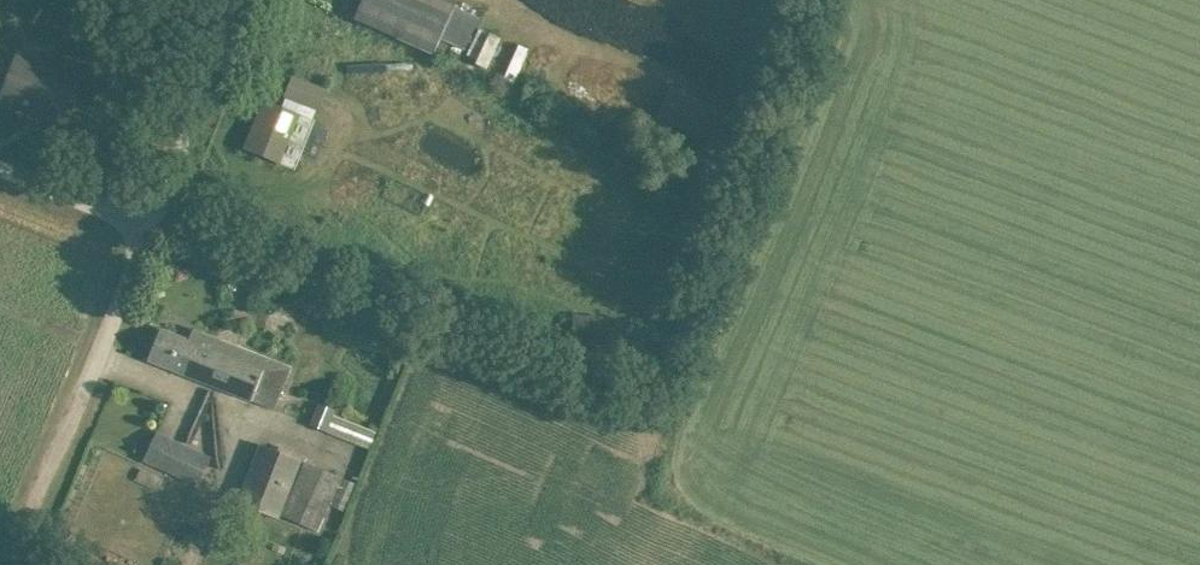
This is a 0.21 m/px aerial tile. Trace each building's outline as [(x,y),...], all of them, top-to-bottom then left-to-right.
[(465,50),(480,18),(455,7),(458,0),(362,0),(354,17),(442,56),(448,43),(465,50)] [(18,54),(2,97),(61,120),(63,114),(70,116),(76,102),(68,100),(77,77),(18,54)] [(317,108),(325,89),(294,77),(286,96),(317,108)] [(248,148),(279,160),(293,166),(311,121),(266,103),(248,148)] [(148,360),(274,409),(290,367),(201,333),(197,343),(160,328),(148,360)] [(311,422),(371,446),(377,431),(338,415),(340,410),(319,401),(311,422)] [(212,455),(159,431),(146,459),(199,483),(212,455)] [(302,458),(260,442),(238,501),(280,517),(302,458)] [(358,482),(306,461),(284,513),(320,528),(331,503),(346,509),(358,482)] [(164,480),(141,469),(135,481),(158,492),(164,480)]
